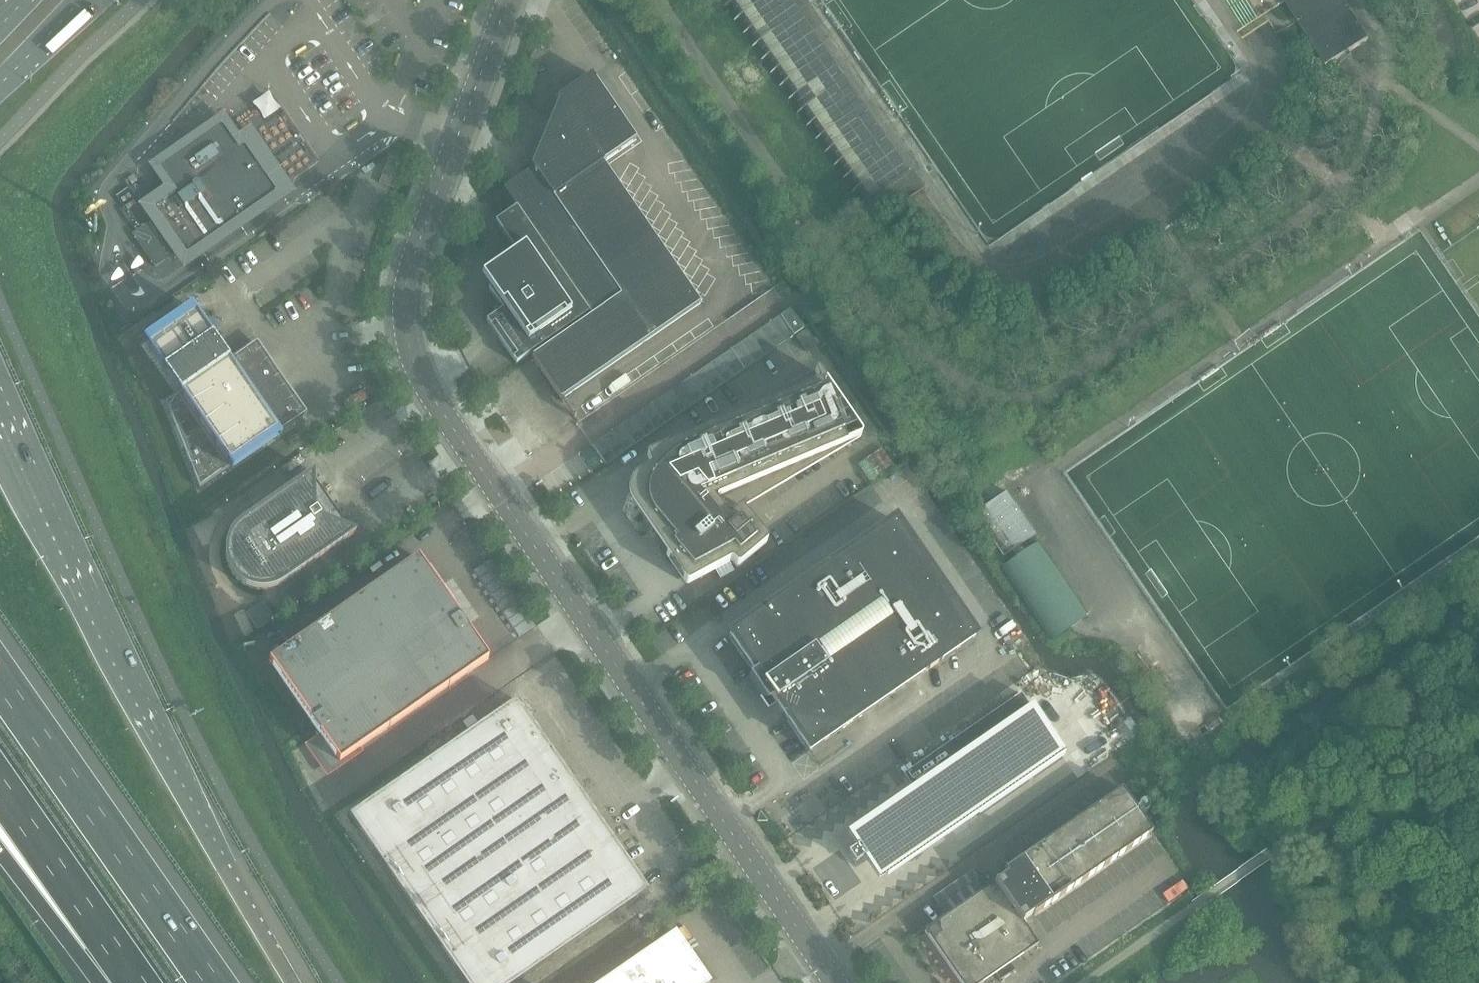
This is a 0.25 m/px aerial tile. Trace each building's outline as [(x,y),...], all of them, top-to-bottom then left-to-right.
[(786,0),(740,0),(731,6),(865,209),(910,180),(786,0)] [(1327,67),(1369,40),(1344,0),(1285,0),(1327,67)] [(563,399),(701,304),(604,163),(637,141),(592,75),(558,99),(559,101),(532,167),(533,169),(504,189),(517,208),(496,222),(515,249),(495,263),(505,278),(489,289),(503,310),(487,321),(517,364),(590,314),(592,316),(532,357),(564,402),(563,399)] [(133,234),(156,267),(180,251),(186,260),(193,255),(195,258),(202,253),(200,250),(229,231),(231,234),(247,223),(245,220),(287,190),(271,167),(250,137),(238,145),(223,123),(159,167),(174,189),(149,206),(157,218),(133,234)] [(404,161),(390,156),(380,183),(394,189),(404,161)] [(804,329),(791,309),(781,316),(794,335),(804,329)] [(180,394),(166,403),(200,488),(231,467),(232,470),(282,435),(281,433),(304,416),(254,343),(230,359),(195,310),(146,344),(180,394)] [(794,335),(781,316),(771,322),(785,342),(794,335)] [(785,342),(771,322),(761,329),(775,349),(785,342)] [(775,349),(761,329),(751,336),(765,356),(775,349)] [(765,356),(751,336),(741,343),(755,363),(765,356)] [(755,363),(741,343),(731,350),(745,369),(755,363)] [(745,369),(731,350),(721,356),(735,376),(745,369)] [(735,376),(721,356),(712,363),(725,383),(735,376)] [(725,383),(712,363),(702,370),(715,390),(725,383)] [(715,390),(702,370),(692,377),(705,397),(715,390)] [(743,511),(743,510),(743,509),(744,508),(745,508),(860,439),(861,439),(861,438),(862,437),(862,436),(861,435),(819,374),(819,373),(818,373),(817,373),(816,373),(751,412),(667,448),(650,455),(649,455),(649,456),(648,457),(647,457),(647,458),(647,459),(648,461),(651,468),(635,479),(632,482),(631,484),(630,486),(630,488),(629,490),(629,491),(629,493),(629,495),(629,497),(629,499),(630,500),(631,504),(632,506),(686,584),(687,585),(688,585),(689,585),(730,563),(731,563),(732,563),(734,563),(736,566),(737,567),(738,567),(740,567),(740,566),(767,544),(767,543),(768,542),(768,541),(767,540),(743,512),(743,511)] [(705,397),(692,377),(682,384),(696,404),(705,397)] [(696,404),(682,384),(672,390),(686,410),(696,404)] [(686,410),(672,390),(662,397),(676,417),(686,410)] [(676,417),(662,397),(652,404),(666,424),(676,417)] [(666,424),(652,404),(642,411),(656,431),(666,424)] [(656,431),(642,411),(632,418),(646,438),(656,431)] [(646,438),(632,418),(623,424),(636,444),(646,438)] [(636,444),(623,424),(613,431),(626,451),(636,444)] [(626,451),(613,431),(603,438),(616,458),(626,451)] [(616,458),(603,438),(593,445),(607,465),(616,458)] [(334,508),(334,506),(334,505),(333,505),(332,504),(331,504),(330,503),(329,504),(328,504),(316,486),(315,486),(315,473),(242,523),(240,525),(238,527),(237,528),(234,530),(232,534),(230,537),(229,539),(228,542),(227,546),(227,549),(226,552),(226,556),(227,558),(227,560),(228,564),(229,568),(231,572),(233,575),(236,578),(239,582),(242,584),(244,585),(247,586),(250,588),(254,589),(259,590),(264,590),(268,590),(272,589),(276,588),(280,587),(283,584),(357,534),(345,529),(345,528),(333,511),(333,510),(334,509),(334,508)] [(1036,535),(1006,491),(974,514),(1003,558),(1013,551),(1017,558),(1002,568),(1051,642),(1088,617),(1038,543),(1025,552),(1021,545),(1036,535)] [(976,637),(895,521),(813,578),(796,589),(796,590),(730,635),(756,673),(749,678),(755,687),(762,697),(769,693),(776,703),(810,752),(926,672),(943,661),(942,660),(976,637)] [(270,662),(324,740),(323,740),(317,739),(312,743),(311,749),(314,754),(320,755),(321,755),(324,759),(331,769),(489,660),(419,558),(270,662)] [(536,626),(491,560),(474,571),(519,637),(536,626)] [(913,790),(848,835),(857,849),(848,856),(855,866),(864,860),(879,881),(945,836),(953,830),(973,817),(977,814),(1029,778),(1032,775),(1062,755),(1063,755),(1021,694),(903,776),(913,790)] [(350,817),(465,982),(518,982),(649,892),(610,834),(517,701),(350,817)] [(1152,834),(1121,791),(1014,865),(1004,872),(1007,876),(996,884),(995,883),(942,919),(925,931),(961,982),(983,982),(996,974),(1000,981),(1008,975),(1015,970),(1011,964),(1038,945),(1023,922),(1033,915),(1034,916),(1152,834)] [(710,981),(676,932),(602,982),(708,982),(710,981)]
